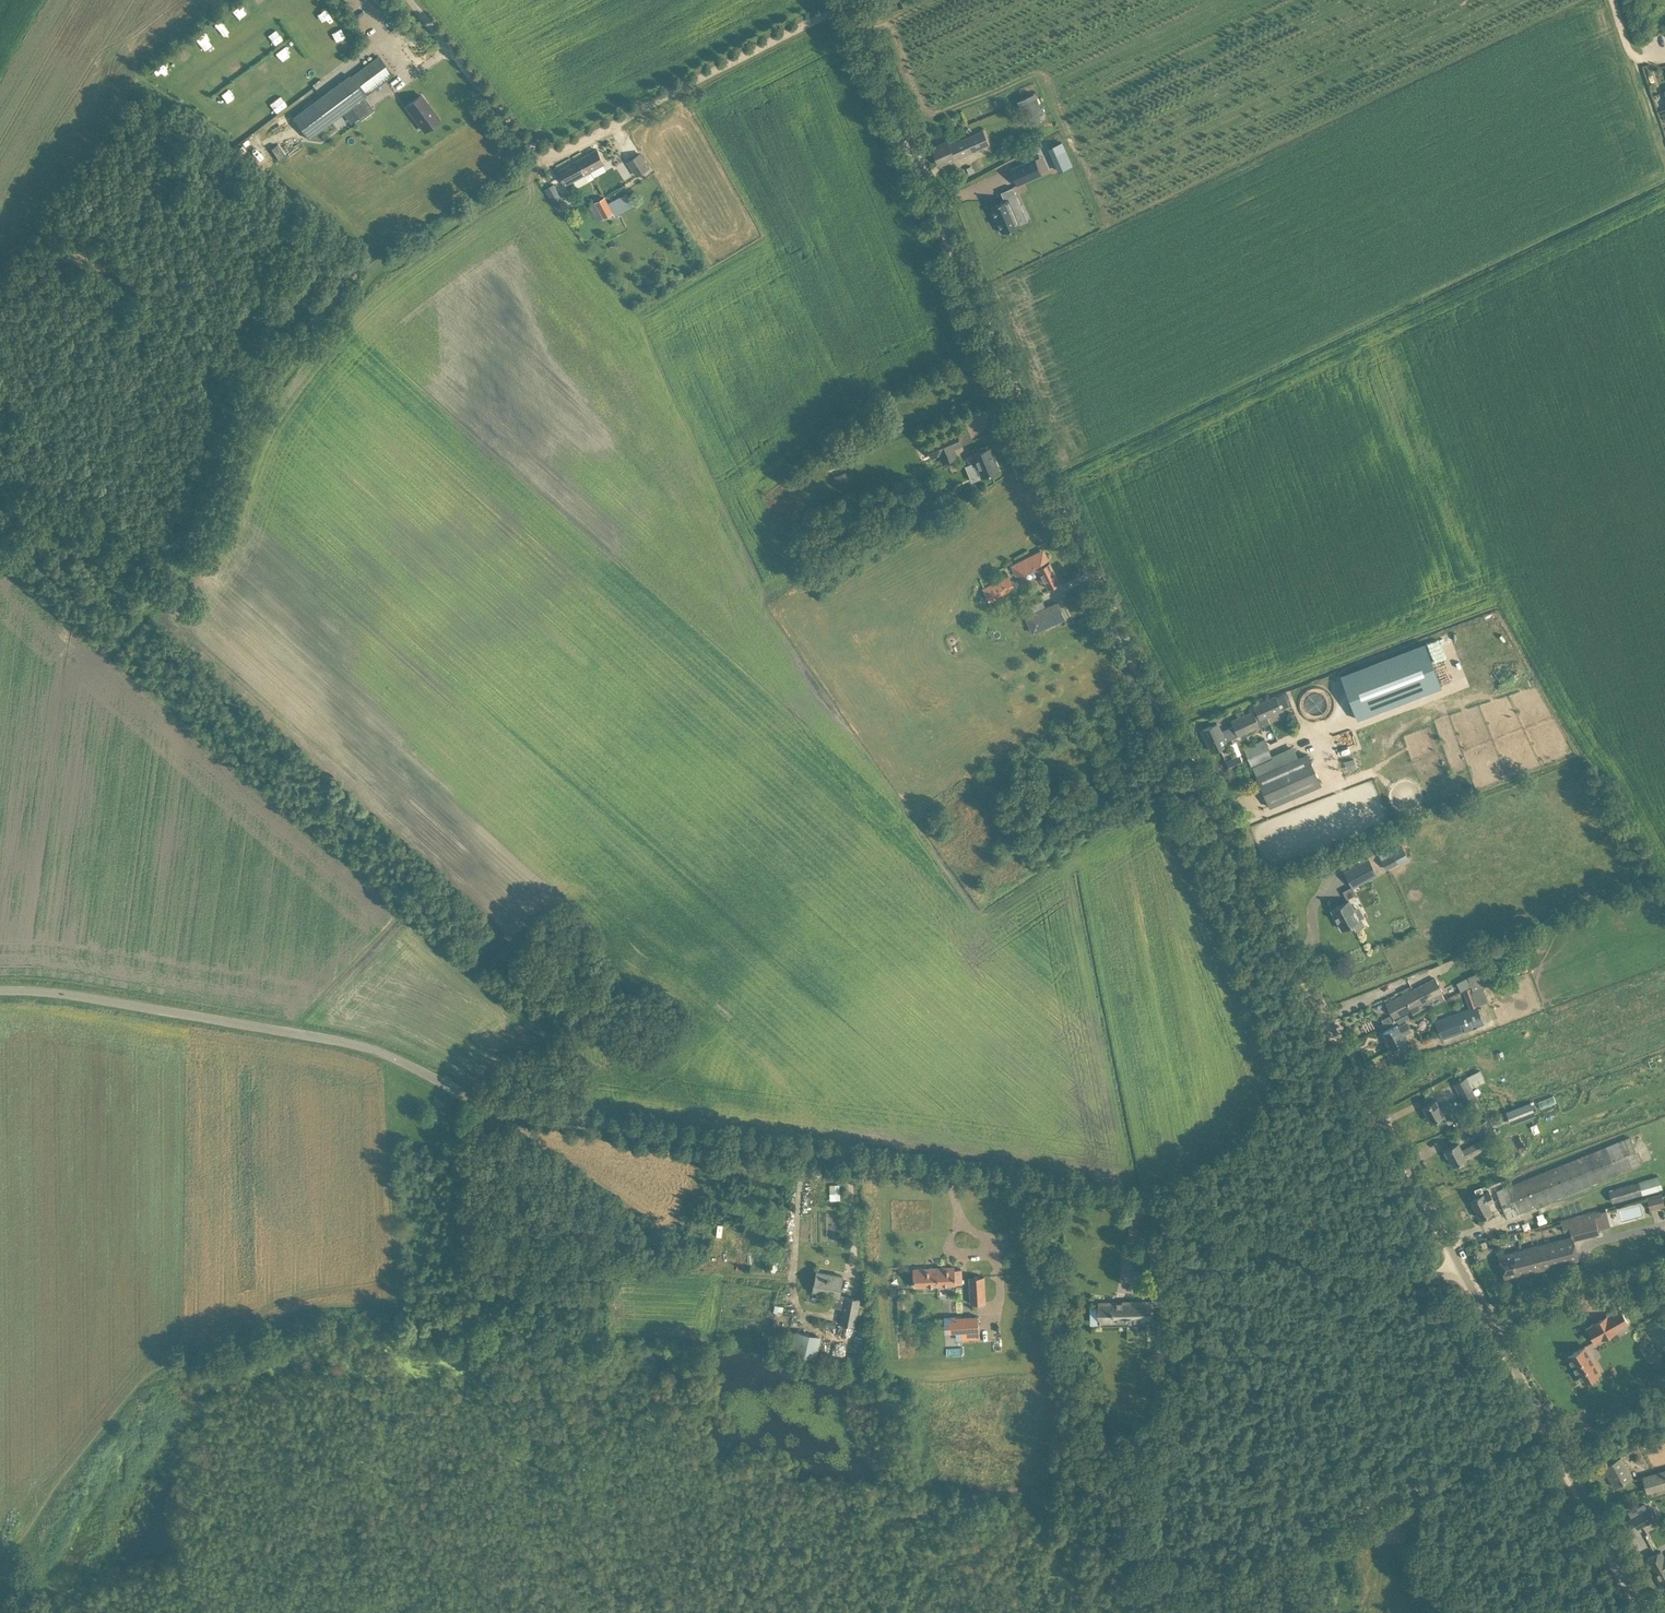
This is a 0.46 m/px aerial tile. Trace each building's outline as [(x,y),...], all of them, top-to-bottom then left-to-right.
[(345,31),(330,38),(334,48),(350,41),(345,31)] [(292,117),(308,138),(385,81),(393,75),(378,55),(351,76),(350,74),(292,117)] [(1045,117),(1041,107),(1034,93),(1018,100),(1029,124),(1045,117)] [(424,130),(430,126),(439,119),(438,120),(426,104),(427,103),(421,95),(406,106),(424,130)] [(227,103),(233,112),(243,105),(237,96),(227,103)] [(365,97),(351,108),(358,118),(359,119),(373,107),(365,97)] [(358,118),(351,108),(343,113),(351,123),(358,118)] [(940,165),(954,158),(955,159),(989,143),(984,130),(949,145),(947,140),(932,147),(940,165)] [(277,145),(272,149),(280,159),(285,155),(277,145)] [(597,149),(578,159),(586,174),(591,171),(604,164),(605,163),(602,158),(597,149)] [(640,153),(628,161),(637,175),(649,167),(640,153)] [(1035,158),(1010,169),(1017,184),(1042,174),(1035,158)] [(567,184),(586,174),(578,159),(558,170),(567,184)] [(553,184),(544,189),(554,202),(560,198),(553,184)] [(1005,200),(991,206),(1002,232),(1020,224),(1013,209),(1021,205),(1013,186),(1001,192),(1005,200)] [(628,192),(609,203),(614,212),(616,216),(635,205),(628,192)] [(605,196),(595,202),(604,218),(614,212),(609,203),(605,196)] [(963,445),(956,429),(925,442),(931,458),(939,455),(942,463),(958,456),(955,449),(963,445)] [(999,469),(993,456),(990,447),(980,451),(973,454),(966,457),(976,479),(983,476),(988,474),(998,470),(999,469)] [(842,473),(835,476),(840,490),(847,488),(842,473)] [(1049,559),(1044,550),(1043,549),(1041,550),(1031,555),(1011,565),(1017,576),(1026,571),(1028,574),(1036,570),(1042,582),(1045,581),(1049,588),(1050,587),(1060,582),(1050,562),(1047,563),(1046,561),(1049,559)] [(995,597),(1014,588),(1009,577),(990,586),(984,588),(983,589),(989,600),(995,597)] [(1041,629),(1055,622),(1065,618),(1058,602),(1046,607),(1034,612),(1041,629)] [(1425,643),(1341,675),(1358,719),(1442,686),(1425,643)] [(1259,725),(1270,721),(1267,716),(1282,710),(1276,695),(1255,704),(1257,709),(1253,711),(1253,710),(1242,716),(1232,720),(1234,725),(1221,731),(1217,723),(1203,729),(1212,750),(1226,744),(1227,744),(1226,741),(1239,735),(1259,725)] [(1368,735),(1378,734),(1377,722),(1367,723),(1368,735)] [(1355,727),(1358,741),(1366,739),(1363,725),(1355,727)] [(1253,767),(1273,758),(1272,754),(1265,739),(1244,748),(1253,767)] [(1270,806),(1280,802),(1321,784),(1308,754),(1257,776),(1270,806)] [(1230,769),(1243,763),(1244,763),(1240,755),(1226,761),(1230,769)] [(1393,853),(1381,859),(1386,869),(1398,863),(1393,853)] [(1377,874),(1369,858),(1345,871),(1353,887),(1377,874)] [(1346,890),(1349,899),(1354,898),(1352,888),(1346,890)] [(1354,909),(1349,900),(1332,909),(1342,928),(1352,923),(1356,930),(1366,925),(1361,917),(1357,919),(1352,910),(1354,909)] [(1528,970),(1525,961),(1518,964),(1521,972),(1528,970)] [(1488,969),(1468,976),(1471,985),(1472,987),(1473,990),(1483,987),(1493,983),(1489,970),(1488,969)] [(1419,1004),(1423,1011),(1445,1000),(1441,992),(1443,992),(1435,978),(1411,991),(1418,1005),(1419,1004)] [(1418,1005),(1411,991),(1386,1004),(1394,1018),(1410,1009),(1414,1016),(1423,1011),(1419,1004),(1418,1005)] [(1442,1039),(1483,1023),(1477,1005),(1435,1021),(1442,1039)] [(1392,1047),(1402,1042),(1405,1040),(1402,1035),(1411,1030),(1407,1022),(1398,1027),(1397,1025),(1384,1032),(1392,1047)] [(1455,1082),(1454,1083),(1465,1105),(1478,1099),(1467,1076),(1455,1082)] [(1543,1107),(1557,1102),(1554,1095),(1540,1100),(1543,1107)] [(1433,1101),(1423,1106),(1431,1122),(1441,1117),(1444,1115),(1448,1123),(1458,1118),(1450,1102),(1440,1107),(1436,1100),(1433,1101)] [(1536,1114),(1530,1101),(1505,1111),(1511,1124),(1536,1114)] [(1458,1142),(1455,1144),(1445,1149),(1453,1165),(1466,1158),(1485,1147),(1482,1142),(1494,1136),(1485,1120),(1473,1126),(1481,1140),(1462,1150),(1458,1142)] [(461,1128),(456,1131),(459,1136),(464,1133),(461,1128)] [(1633,1166),(1640,1163),(1630,1136),(1621,1140),(1497,1191),(1508,1217),(1633,1166)] [(1663,1189),(1659,1175),(1638,1181),(1639,1182),(1642,1194),(1663,1189)] [(1642,1194),(1639,1182),(1610,1190),(1613,1202),(1642,1194)] [(841,1183),(831,1183),(831,1199),(842,1199),(841,1183)] [(1647,1196),(1650,1209),(1664,1206),(1664,1205),(1662,1192),(1647,1196)] [(1481,1218),(1490,1213),(1492,1212),(1488,1203),(1494,1200),(1490,1193),(1484,1196),(1483,1194),(1471,1200),(1481,1218)] [(1606,1210),(1568,1219),(1571,1229),(1573,1236),(1573,1237),(1598,1230),(1598,1229),(1595,1217),(1607,1214),(1606,1210)] [(1573,1239),(1573,1237),(1573,1236),(1572,1236),(1521,1249),(1524,1263),(1514,1265),(1517,1275),(1579,1259),(1576,1248),(1573,1239)] [(1505,1278),(1517,1275),(1514,1265),(1524,1263),(1521,1249),(1510,1252),(1499,1255),(1505,1278)] [(961,1269),(955,1269),(955,1266),(913,1269),(914,1285),(962,1283),(961,1269)] [(813,1291),(834,1295),(832,1306),(844,1308),(841,1323),(854,1325),(859,1298),(846,1296),(840,1295),(841,1286),(843,1275),(817,1271),(815,1281),(813,1291)] [(984,1276),(970,1277),(971,1303),(985,1302),(984,1276)] [(1100,1303),(1100,1314),(1100,1323),(1149,1322),(1149,1301),(1100,1303)] [(775,1304),(774,1312),(776,1312),(782,1314),(784,1306),(775,1304)] [(1587,1328),(1595,1341),(1601,1337),(1602,1338),(1615,1331),(1615,1330),(1628,1322),(1620,1309),(1607,1317),(1607,1316),(1594,1323),(1594,1324),(1587,1328)] [(978,1315),(952,1316),(953,1332),(962,1331),(962,1338),(979,1337),(978,1315)] [(796,1330),(791,1351),(814,1356),(819,1335),(796,1330)] [(1584,1346),(1567,1355),(1568,1356),(1583,1382),(1599,1372),(1584,1346)] [(1615,1486),(1624,1481),(1632,1477),(1621,1457),(1604,1466),(1615,1486)] [(1643,1476),(1648,1491),(1650,1491),(1652,1496),(1664,1492),(1664,1470),(1643,1476)] [(1634,1516),(1628,1520),(1634,1530),(1640,1527),(1651,1521),(1655,1519),(1651,1511),(1649,1508),(1634,1516)] [(1662,1553),(1661,1551),(1657,1553),(1647,1558),(1662,1585),(1664,1584),(1664,1555),(1664,1556),(1662,1553)]
